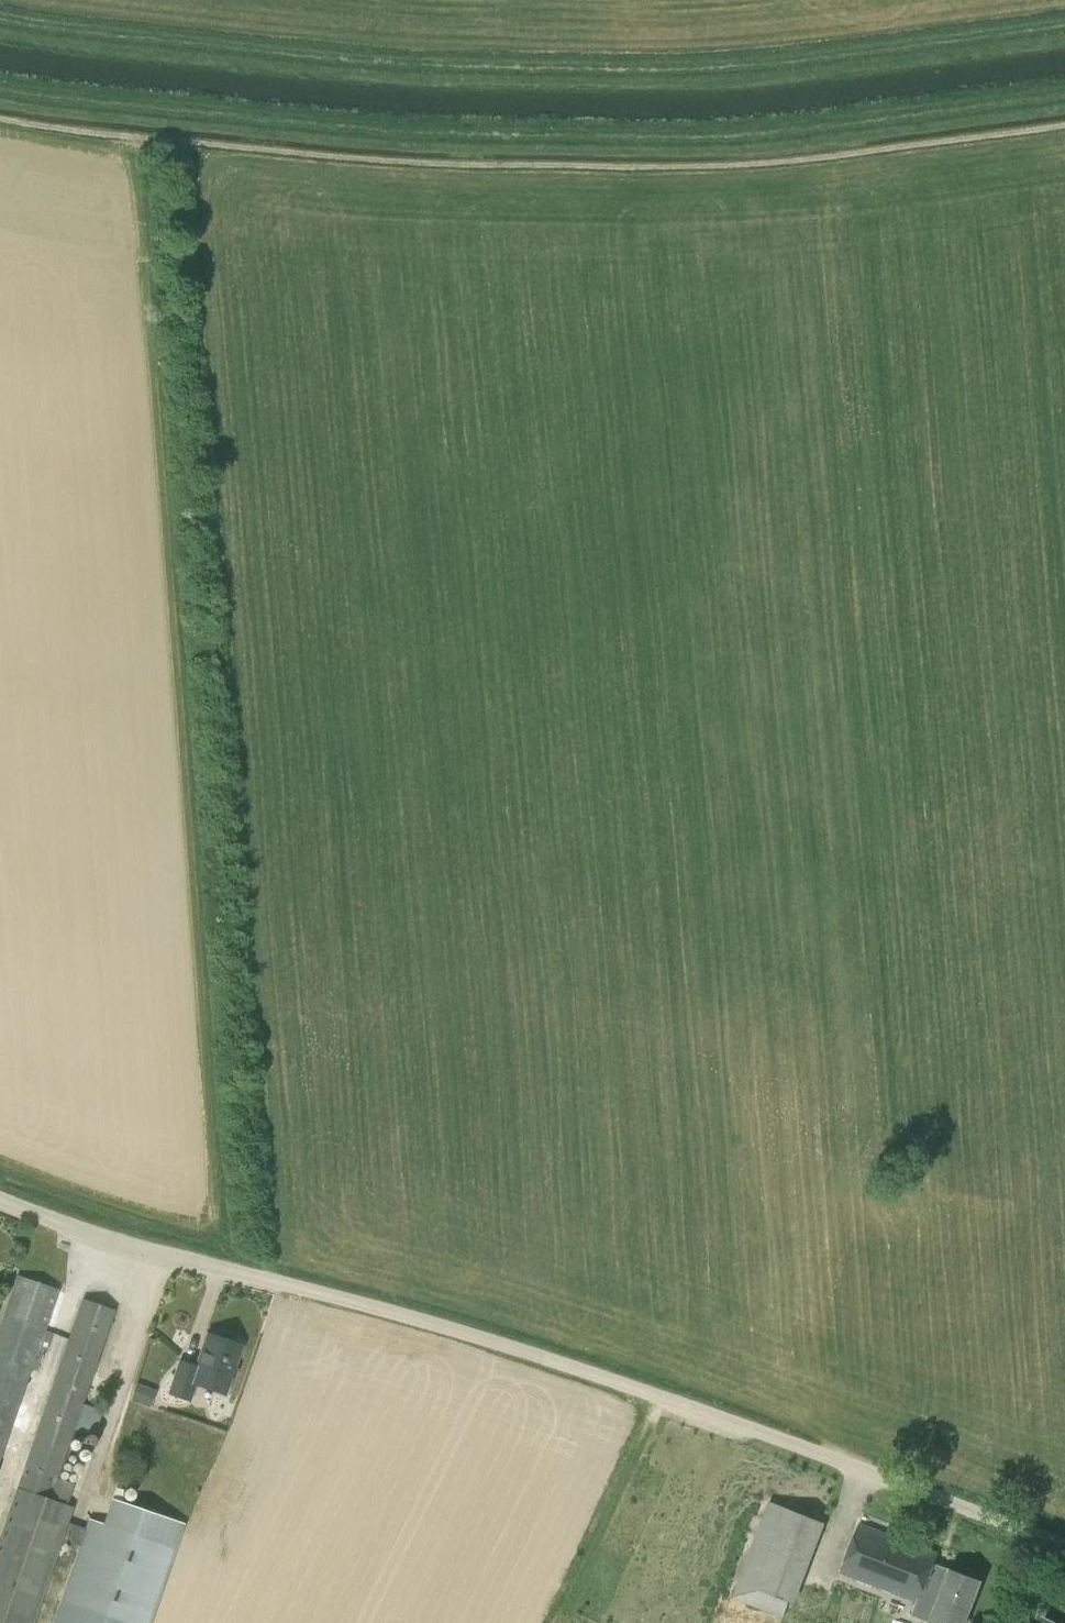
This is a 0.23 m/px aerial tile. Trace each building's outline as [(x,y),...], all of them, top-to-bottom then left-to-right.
[(4,1313),(0,1324),(0,1459),(31,1370),(37,1371),(45,1351),(47,1351),(52,1335),(43,1332),(44,1330),(49,1332),(51,1326),(46,1324),(57,1290),(17,1276),(4,1313)] [(0,1533),(0,1622),(34,1622),(61,1541),(82,1548),(64,1603),(57,1622),(151,1622),(184,1523),(114,1499),(105,1524),(92,1520),(89,1529),(68,1522),(73,1507),(67,1505),(74,1483),(57,1478),(115,1310),(82,1299),(16,1488),(0,1533)] [(241,1346),(207,1334),(196,1366),(178,1360),(166,1394),(190,1403),(196,1385),(224,1394),(241,1346)] [(127,1402),(147,1409),(153,1394),(132,1386),(127,1402)] [(768,1501),(732,1598),(784,1617),(789,1602),(795,1604),(825,1523),(768,1501)] [(919,1601),(936,1607),(930,1621),(935,1622),(964,1622),(980,1582),(950,1570),(946,1582),(929,1576),(938,1553),(859,1524),(840,1573),(919,1603),(919,1601)]
